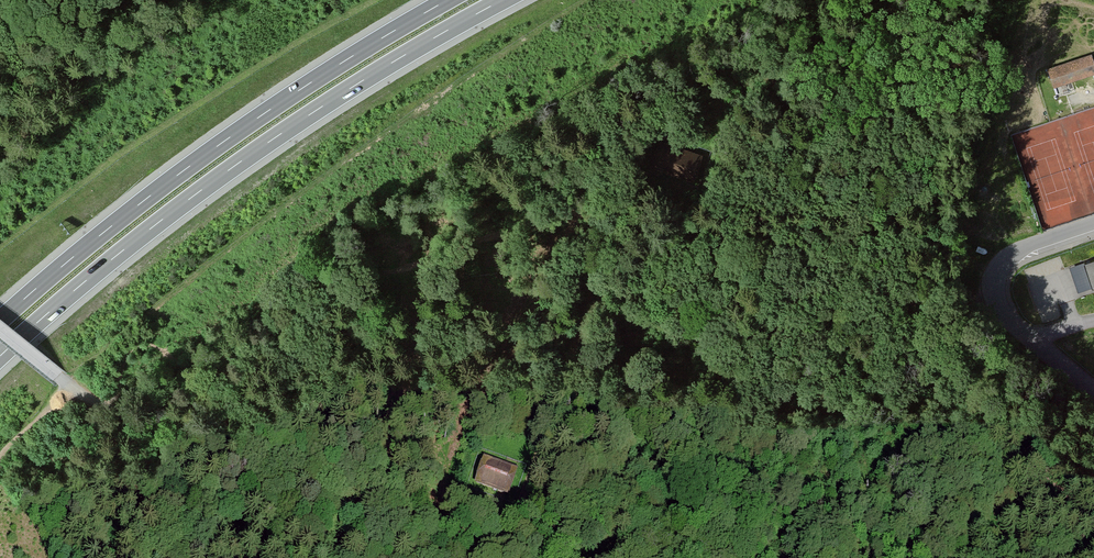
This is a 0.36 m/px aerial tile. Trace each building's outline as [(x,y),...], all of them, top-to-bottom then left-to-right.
[(1048,66),(1055,86),(1093,72),(1093,64),(1089,51),(1048,66)] [(702,155),(660,140),(651,165),(693,180),(702,155)] [(1092,290),(1083,264),(1070,269),(1079,294),(1092,290)] [(518,468),(486,458),(478,483),(499,490),(510,493),(518,468)]
